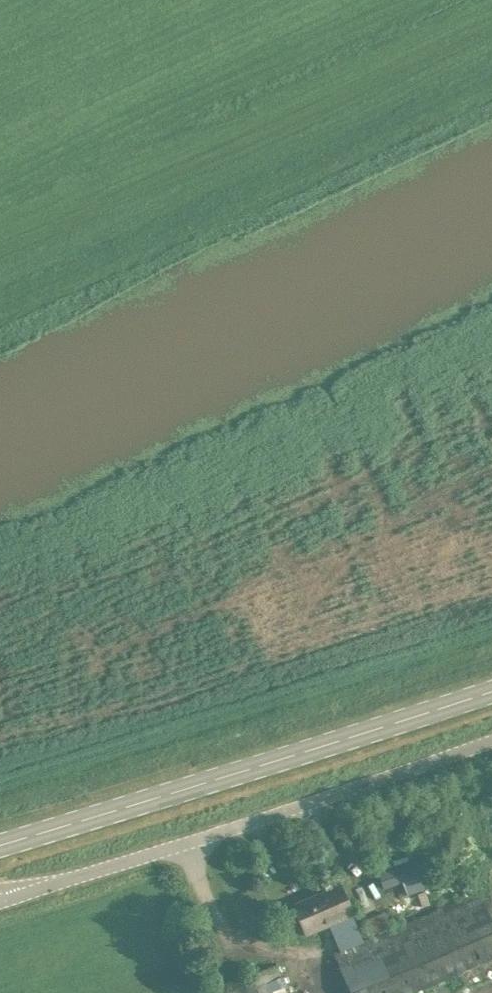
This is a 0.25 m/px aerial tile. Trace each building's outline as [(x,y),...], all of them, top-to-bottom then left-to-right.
[(415,852),(378,866),(384,881),(421,867),(415,852)] [(329,917),(340,943),(333,946),(353,992),(389,992),(491,949),(491,918),(478,884),(362,933),(351,908),(353,907),(340,877),(293,897),(306,927),(329,917)] [(276,957),(226,977),(232,992),(290,992),(276,957)]
